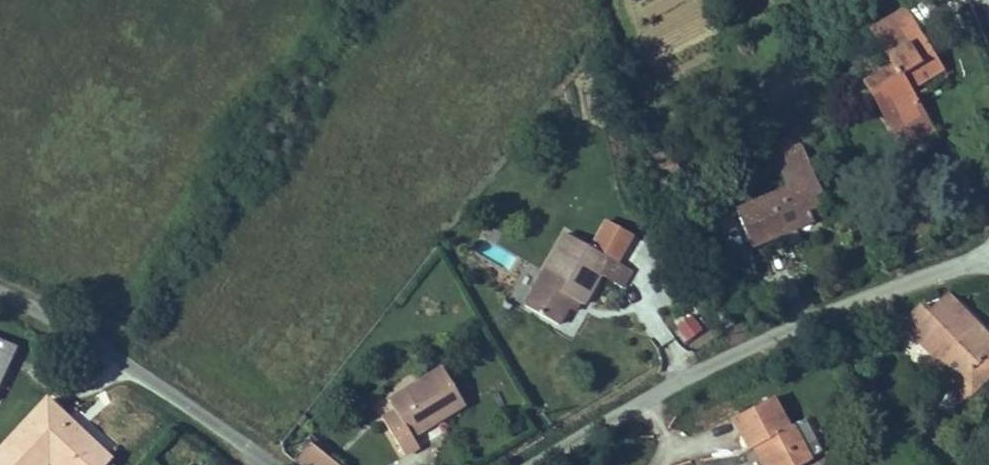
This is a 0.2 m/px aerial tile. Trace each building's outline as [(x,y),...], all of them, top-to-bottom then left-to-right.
[(874,17),(892,51),(868,65),(907,136),(939,117),(920,83),(916,86),(911,77),(944,58),(911,0),(905,0),(874,17)] [(944,58),(911,77),(916,86),(920,83),(949,67),(944,58)] [(768,151),(780,178),(737,196),(753,236),(813,212),(808,201),(825,194),(801,137),(792,141),(788,129),(770,136),(775,149),(768,151)] [(570,228),(542,282),(534,298),(568,318),(580,294),(592,300),(617,252),(570,228)] [(542,282),(522,270),(508,298),(528,310),(534,298),(542,282)] [(922,296),(896,320),(951,380),(938,392),(953,409),(988,376),(988,335),(947,289),(930,305),(922,296)] [(5,394),(33,340),(0,324),(0,392),(5,394)] [(484,397),(464,358),(406,388),(411,397),(396,405),(417,443),(431,435),(427,427),(484,397)] [(745,430),(750,428),(760,423),(776,456),(805,441),(788,407),(782,410),(766,378),(728,397),(745,430)] [(76,464),(108,464),(121,451),(86,418),(82,423),(71,412),(75,409),(59,393),(3,451),(18,464),(52,464),(64,453),(76,464)] [(760,423),(750,428),(767,461),(776,456),(760,423)] [(293,462),(298,464),(343,464),(310,440),(293,462)]
